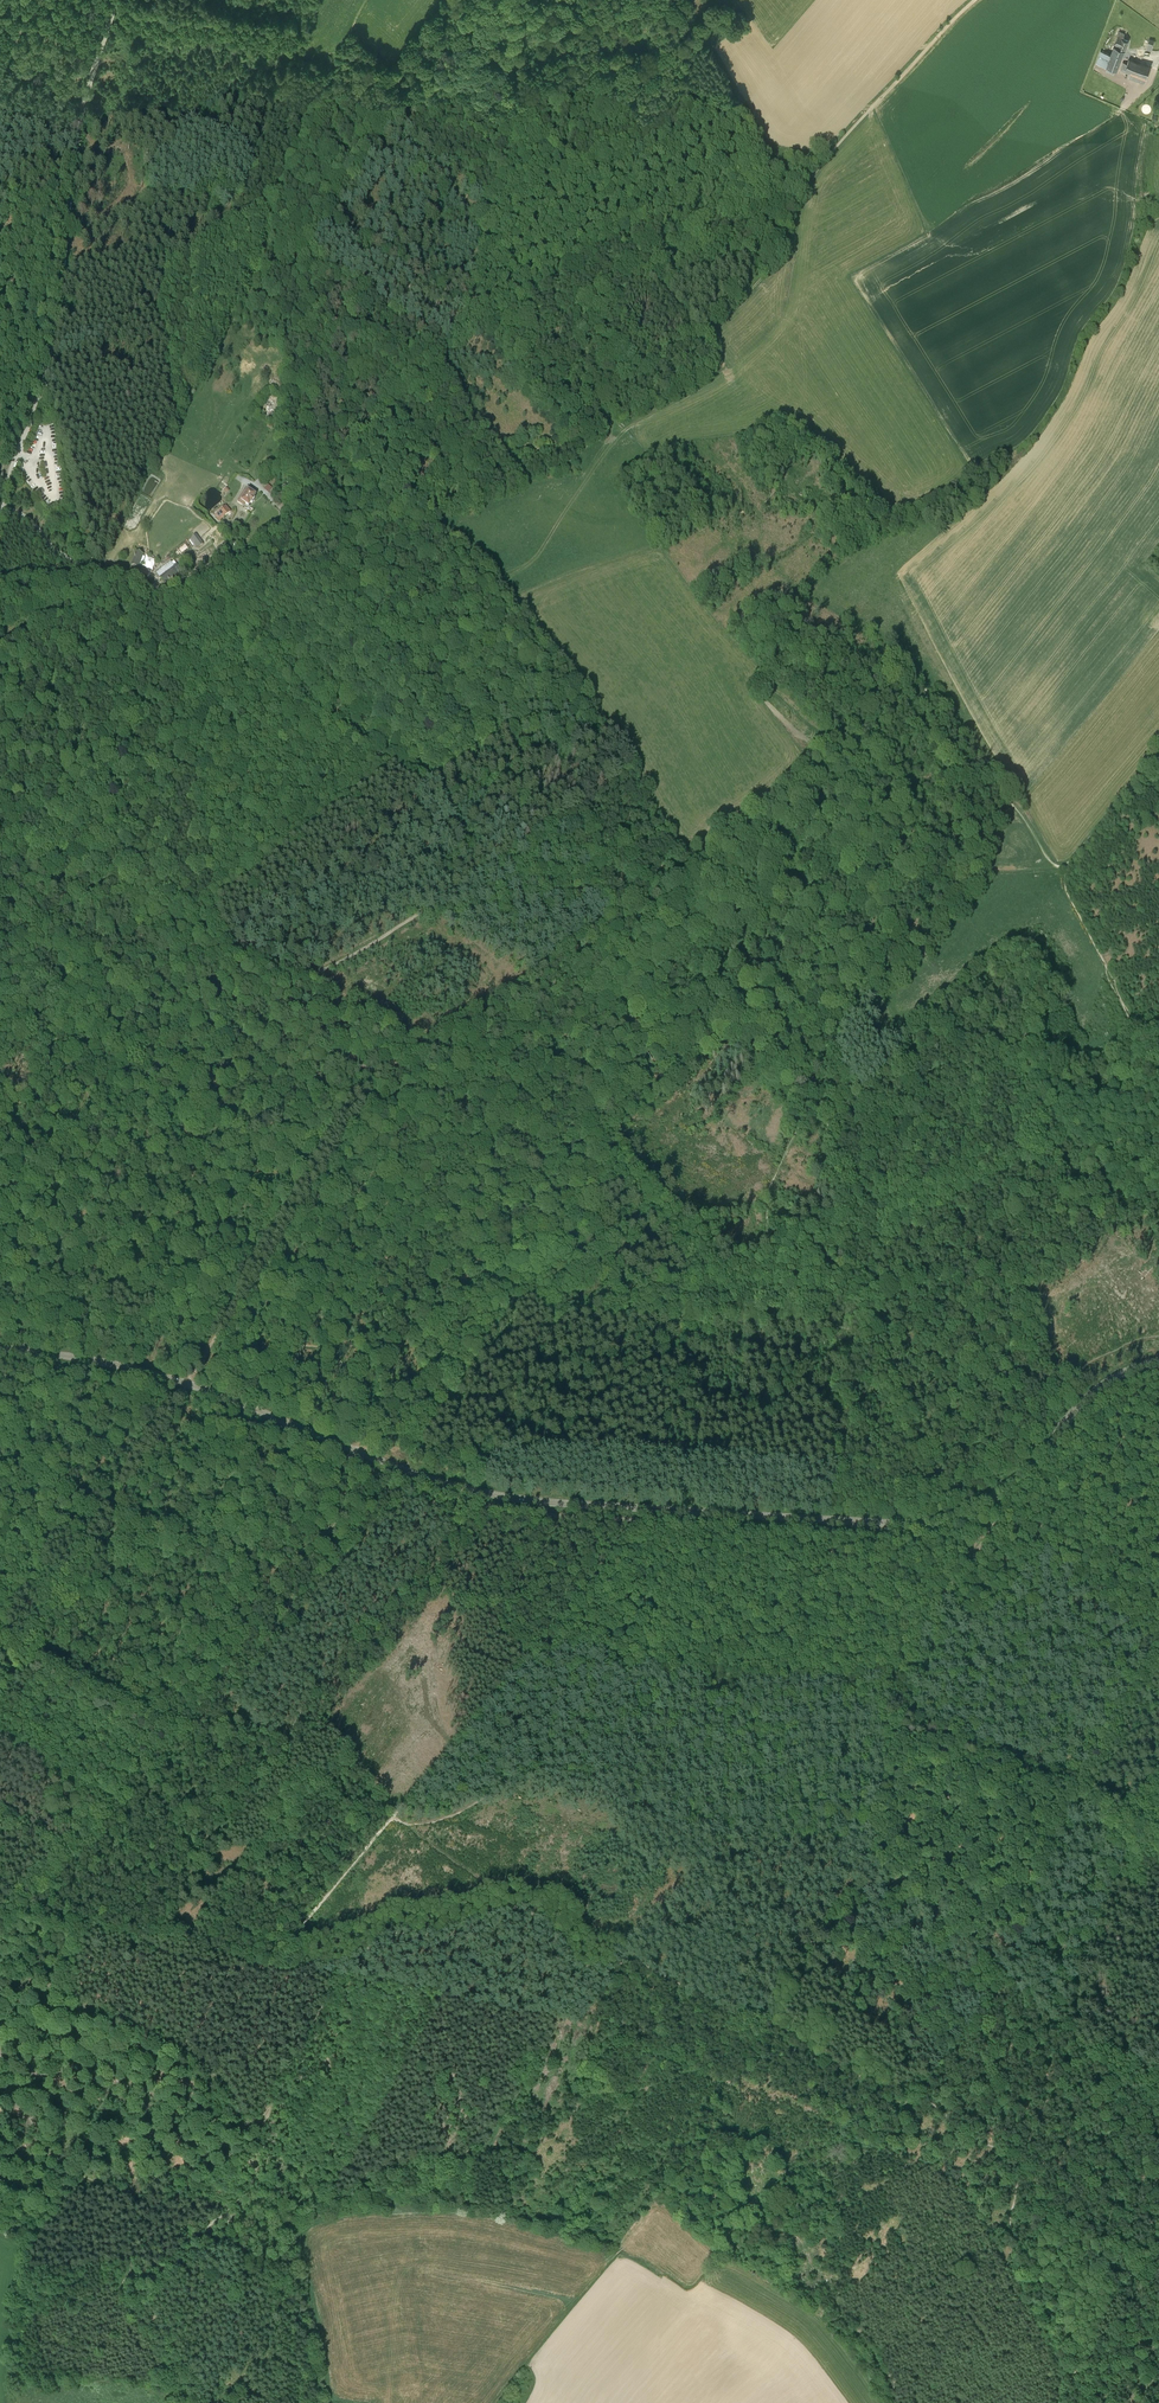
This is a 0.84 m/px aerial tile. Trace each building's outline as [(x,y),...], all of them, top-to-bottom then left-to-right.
[(1110,54),(1103,51),(1100,50),(1096,62),(1106,66),(1104,71),(1113,74),(1115,69),(1116,70),(1123,53),(1124,50),(1125,50),(1124,50),(1128,40),(1123,38),(1125,33),(1119,31),(1110,54)] [(1146,48),(1151,50),(1154,41),(1149,39),(1146,48)] [(1144,83),(1144,82),(1145,81),(1148,75),(1151,67),(1145,65),(1128,59),(1127,64),(1123,63),(1120,72),(1122,72),(1122,71),(1130,73),(1128,77),(1144,83)] [(252,496),(249,494),(248,494),(243,502),(241,501),(239,503),(239,504),(238,505),(243,508),(244,506),(249,510),(251,506),(252,507),(255,503),(253,502),(256,498),(255,498),(256,497),(252,495),(252,496)] [(226,511),(222,515),(216,520),(220,524),(230,516),(226,511)] [(203,544),(196,535),(190,539),(198,548),(203,544)] [(179,549),(182,553),(189,548),(187,544),(179,549)] [(136,553),(131,565),(133,566),(138,567),(138,568),(143,556),(136,553)] [(171,563),(156,573),(162,580),(176,570),(171,563)] [(154,576),(140,570),(137,577),(151,583),(154,576)]
